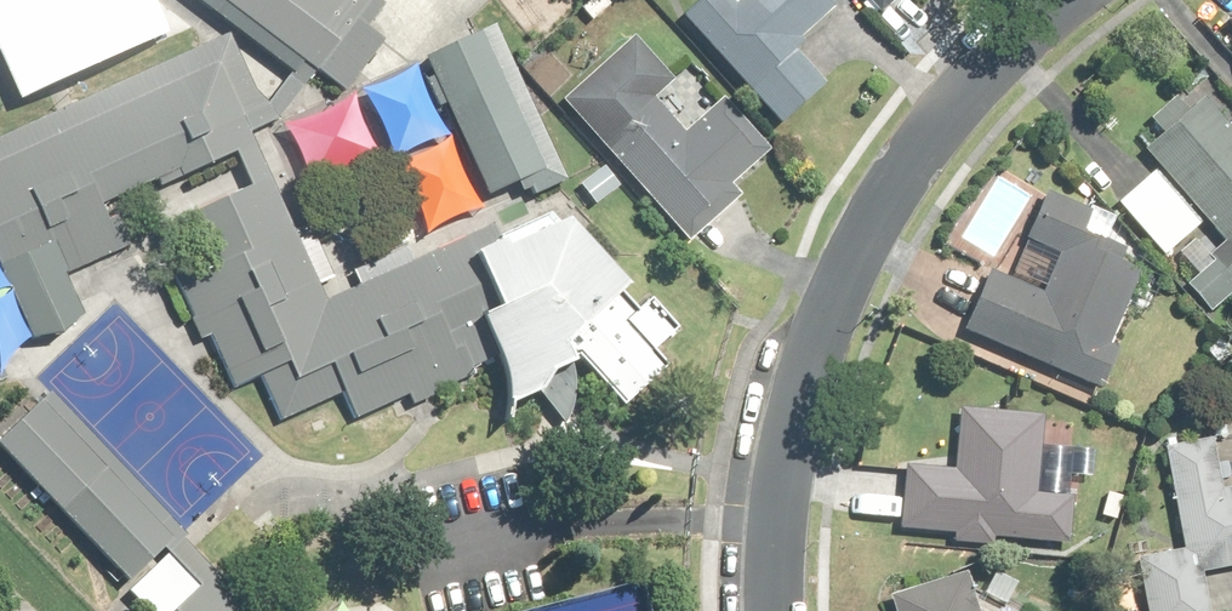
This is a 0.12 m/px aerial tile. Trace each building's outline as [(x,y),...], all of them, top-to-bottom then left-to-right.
[(21,97),(167,30),(153,0),(0,0),(0,53),(21,97)] [(311,76),(359,13),(341,0),(210,0),(311,76)] [(684,11),(784,118),(829,77),(797,43),(839,4),(835,0),(696,0),(684,11)] [(491,26),(425,53),(479,187),(546,160),(491,26)] [(634,31),(564,95),(691,233),(740,189),(733,181),(773,144),(723,89),(684,125),(653,91),(672,73),(634,31)] [(27,329),(83,304),(64,261),(119,238),(102,199),(268,128),(228,34),(0,132),(0,267),(27,329)] [(1206,84),(1140,142),(1159,163),(1120,198),(1223,312),(1231,304),(1231,113),(1206,84)] [(403,382),(408,392),(470,361),(456,327),(482,317),(504,363),(503,396),(539,378),(552,361),(574,352),(615,397),(675,347),(565,216),(499,234),(484,212),(332,265),(283,162),(197,202),(216,249),(175,266),(230,380),(253,366),(275,411),(343,382),(352,407),(403,382)] [(986,265),(960,332),(1108,387),(1157,255),(1111,238),(1121,212),(1047,184),(1026,239),(1064,253),(1050,289),(986,265)] [(0,421),(0,436),(125,569),(172,525),(39,384),(0,421)] [(903,459),(898,527),(1075,541),(1078,495),(1045,492),(1051,411),(959,404),(954,463),(903,459)] [(1144,610),(1212,610),(1203,570),(1231,564),(1231,484),(1221,486),(1209,428),(1160,438),(1181,538),(1131,548),(1144,610)] [(972,571),(894,595),(899,610),(985,610),(972,571)] [(203,573),(166,610),(241,610),(203,573)]
